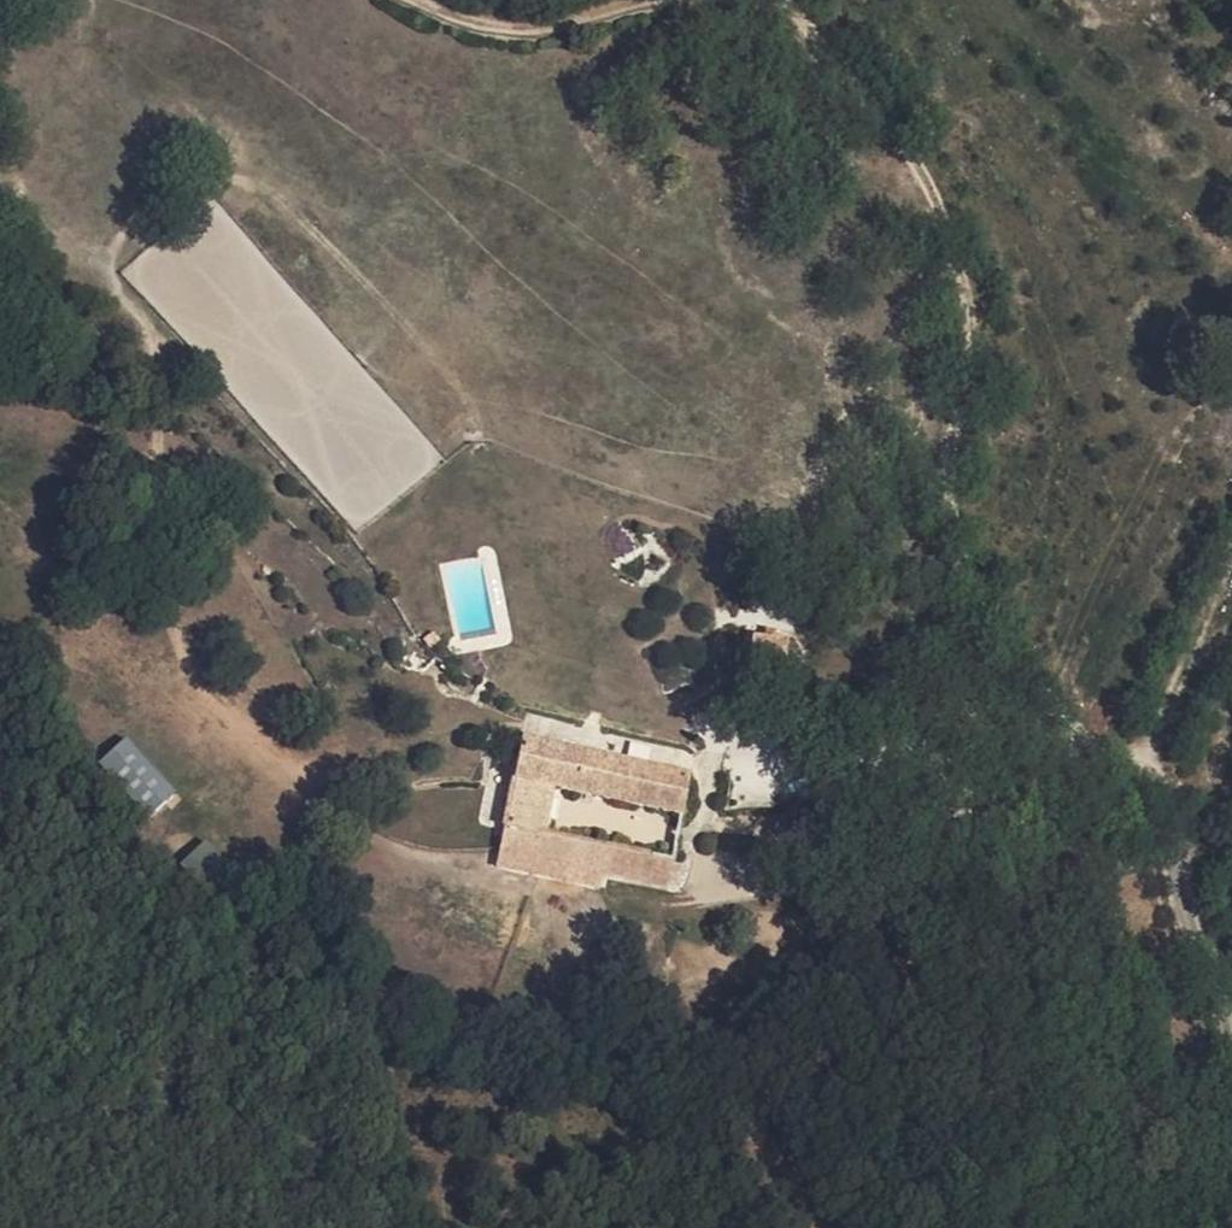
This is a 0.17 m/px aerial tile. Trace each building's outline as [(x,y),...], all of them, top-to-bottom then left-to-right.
[(783,658),(789,631),(759,624),(751,651),(783,658)] [(524,774),(636,792),(643,750),(551,733),(552,723),(534,719),(524,774)] [(126,735),(99,760),(150,815),(177,791),(126,735)] [(730,807),(777,806),(776,747),(730,748),(730,807)] [(636,792),(664,798),(672,755),(643,750),(636,792)] [(672,755),(664,798),(690,802),(698,760),(672,755)] [(204,889),(228,865),(203,838),(178,862),(204,889)]
